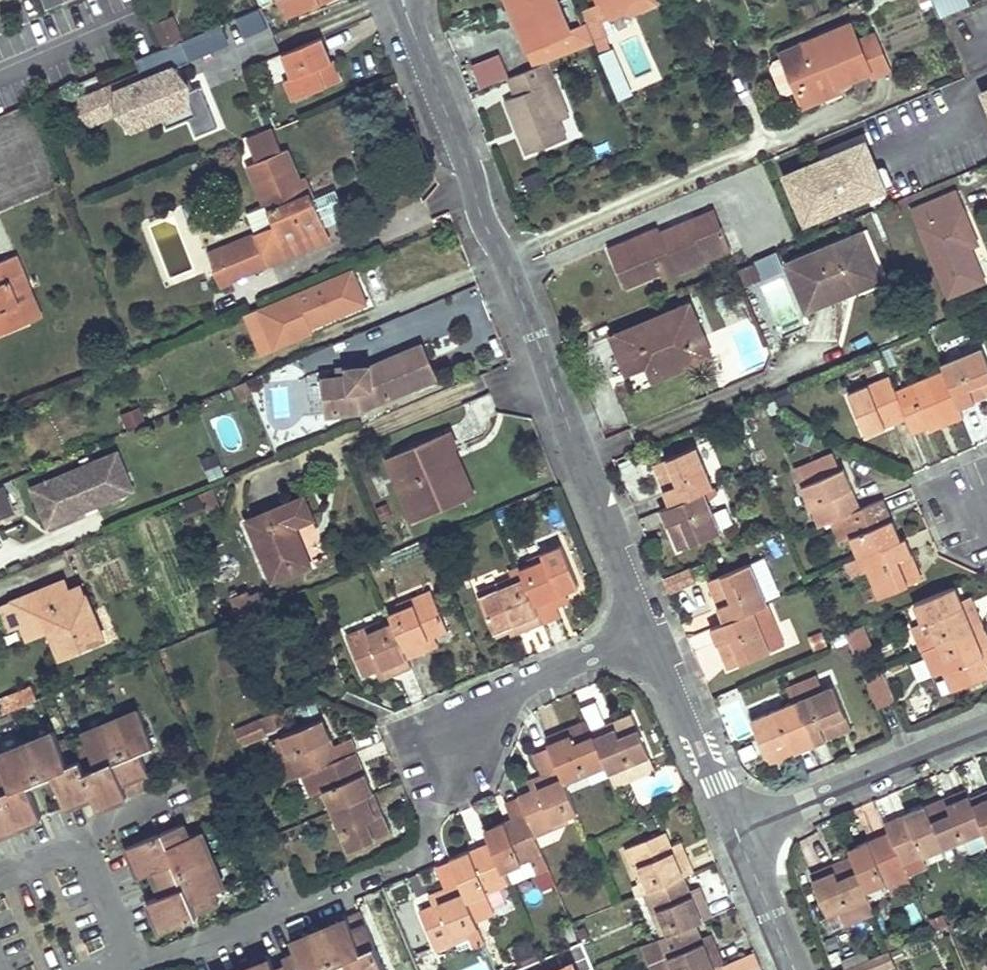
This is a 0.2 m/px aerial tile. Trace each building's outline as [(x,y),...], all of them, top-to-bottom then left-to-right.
[(555,0),(509,0),(517,19),(514,20),(517,28),(525,47),(526,47),(533,66),(547,60),(596,41),(587,21),(567,29),(555,0)] [(610,18),(625,11),(629,0),(602,0),(610,18)] [(648,0),(629,0),(625,11),(628,16),(651,6),(648,0)] [(963,0),(936,0),(942,15),(965,5),(963,0)] [(244,36),(268,27),(260,6),(236,16),(244,36)] [(173,16),(154,24),(164,48),(182,40),(173,16)] [(860,40),(852,23),(782,52),(794,80),(879,44),(875,33),(860,40)] [(332,60),(322,37),(283,54),(292,76),(284,79),(292,100),(342,80),(334,59),(332,60)] [(191,60),(182,40),(136,59),(142,73),(144,79),(123,87),(121,82),(113,85),(123,109),(130,126),(162,112),(168,126),(190,117),(197,134),(219,125),(201,85),(195,88),(188,91),(183,80),(177,66),(191,60)] [(890,68),(879,44),(794,80),(804,104),(826,95),(824,90),(840,83),(871,70),(873,75),(890,68)] [(472,66),(481,87),(507,76),(498,55),(472,66)] [(547,60),(533,66),(507,76),(514,95),(506,99),(527,153),(567,137),(559,117),(546,82),(554,79),(547,60)] [(142,73),(121,82),(123,87),(144,79),(142,73)] [(183,80),(188,91),(195,88),(190,77),(183,80)] [(569,113),(554,79),(546,82),(559,117),(569,113)] [(843,88),(840,83),(824,90),(826,95),(843,88)] [(113,85),(80,99),(90,123),(123,109),(113,85)] [(825,159),(790,174),(804,208),(817,202),(823,216),(889,189),(869,141),(838,154),(841,162),(829,168),(825,159)] [(251,235),(258,252),(217,269),(214,270),(221,286),(233,282),(232,278),(287,255),(283,247),(324,229),(324,228),(312,200),(312,199),(304,195),(300,198),(294,186),(299,183),(284,147),(249,164),(270,215),(274,225),(258,232),(251,235)] [(838,154),(825,159),(829,168),(841,162),(838,154)] [(334,191),(312,200),(324,228),(346,219),(334,191)] [(960,191),(918,207),(952,293),(986,280),(976,254),(970,256),(967,248),(973,246),(980,243),(960,191)] [(817,202),(804,208),(809,222),(823,216),(817,202)] [(724,227),(717,211),(695,220),(699,231),(715,224),(717,230),(724,227)] [(274,225),(270,215),(255,222),(258,232),(274,225)] [(699,231),(695,220),(663,233),(660,228),(609,249),(625,286),(661,270),(677,263),(680,270),(733,248),(724,227),(717,230),(715,224),(699,231)] [(328,238),(324,229),(283,247),(287,255),(328,238)] [(210,252),(217,269),(258,252),(251,235),(210,252)] [(862,239),(792,268),(810,311),(880,282),(862,239)] [(976,254),(973,246),(967,248),(970,256),(976,254)] [(764,278),(786,268),(777,249),(755,259),(764,278)] [(15,255),(0,261),(0,335),(27,323),(12,292),(28,285),(15,255)] [(680,270),(677,263),(661,270),(665,277),(680,270)] [(356,269),(259,309),(275,349),(315,332),(313,328),(370,304),(356,269)] [(41,317),(28,285),(12,292),(27,323),(41,317)] [(708,357),(687,305),(617,335),(631,372),(658,361),(665,375),(708,357)] [(631,372),(617,335),(610,338),(630,389),(665,375),(658,361),(631,372)] [(335,376),(321,377),(326,413),(358,409),(433,377),(420,345),(367,368),(364,365),(335,370),(335,376)] [(983,347),(942,363),(945,370),(960,406),(986,395),(986,357),(983,347)] [(960,406),(945,370),(910,384),(916,399),(902,406),(908,418),(914,432),(946,419),(948,424),(965,416),(960,406)] [(902,406),(890,376),(850,391),(868,434),(908,418),(902,406)] [(139,405),(121,410),(126,426),(144,421),(139,405)] [(457,446),(450,431),(386,458),(414,521),(475,494),(455,447),(457,446)] [(715,486),(697,446),(654,464),(671,505),(706,490),(715,486)] [(211,479),(226,473),(216,449),(201,456),(211,479)] [(116,451),(102,457),(119,495),(132,489),(116,451)] [(102,457),(30,487),(47,525),(83,510),(81,505),(88,502),(96,505),(119,495),(102,457)] [(861,507),(844,468),(802,485),(819,525),(831,520),(843,515),(861,507)] [(2,485),(0,486),(0,518),(13,512),(2,485)] [(722,531),(706,490),(671,505),(661,509),(679,549),(722,531)] [(312,517),(303,497),(248,520),(272,580),(310,564),(294,524),(312,517)] [(901,538),(886,497),(861,507),(843,515),(851,536),(859,555),(862,554),(901,538)] [(851,536),(843,515),(831,520),(840,540),(851,536)] [(581,585),(558,530),(522,545),(530,563),(521,567),(522,571),(525,577),(544,622),(561,615),(557,605),(553,596),(567,591),(581,585)] [(923,578),(906,536),(901,538),(862,554),(869,571),(880,595),(923,578)] [(768,603),(751,563),(708,581),(726,621),(755,609),(768,603)] [(665,574),(670,590),(697,582),(691,565),(665,574)] [(525,577),(522,571),(499,581),(501,588),(525,577)] [(880,595),(869,571),(858,575),(867,600),(880,595)] [(544,622),(525,577),(501,588),(499,581),(478,590),(495,632),(511,625),(521,620),(525,631),(544,622)] [(105,639),(86,595),(75,600),(69,589),(64,584),(57,583),(45,588),(53,608),(44,613),(50,628),(62,657),(105,639)] [(86,595),(81,584),(69,589),(75,600),(86,595)] [(961,598),(956,585),(915,602),(923,622),(928,619),(938,644),(984,625),(977,607),(967,611),(961,598)] [(53,608),(45,588),(15,601),(24,621),(22,622),(29,637),(50,628),(44,613),(53,608)] [(226,597),(233,615),(252,607),(246,589),(226,597)] [(449,630),(432,589),(411,597),(413,603),(390,612),(394,621),(409,658),(427,650),(424,641),(436,636),(449,630)] [(570,600),(567,591),(553,596),(557,605),(570,600)] [(977,607),(971,593),(961,598),(967,611),(977,607)] [(15,601),(14,598),(0,603),(10,626),(22,622),(24,621),(15,601)] [(768,603),(755,609),(726,621),(712,627),(728,668),(771,650),(785,644),(768,603)] [(938,644),(928,619),(923,622),(916,626),(926,650),(938,644)] [(525,631),(521,620),(511,625),(515,635),(525,631)] [(409,658),(394,621),(369,632),(367,627),(347,635),(364,675),(379,669),(390,664),(395,674),(413,667),(409,658)] [(865,622),(846,629),(856,654),(875,647),(865,622)] [(984,625),(938,644),(948,668),(943,671),(951,690),(986,676),(986,660),(982,647),(986,645),(986,631),(984,625)] [(439,645),(436,636),(424,641),(427,650),(439,645)] [(395,674),(390,664),(379,669),(384,679),(395,674)] [(885,671),(867,679),(878,707),(897,699),(885,671)] [(851,729),(834,684),(793,701),(811,745),(851,729)] [(32,702),(27,689),(15,694),(21,707),(32,702)] [(1,700),(7,712),(21,707),(15,694),(1,700)] [(811,745),(793,701),(752,718),(771,762),(811,745)] [(153,744),(139,709),(83,733),(97,765),(85,771),(71,737),(60,743),(79,787),(90,782),(94,793),(107,788),(112,799),(127,793),(121,780),(133,776),(139,788),(152,782),(139,750),(153,744)] [(650,755),(633,712),(592,730),(606,763),(610,772),(650,755)] [(334,744),(323,718),(281,734),(282,737),(299,776),(316,769),(358,751),(352,737),(334,744)] [(592,730),(588,720),(546,737),(550,745),(559,766),(564,780),(606,763),(592,730)] [(236,731),(242,744),(267,734),(261,721),(236,731)] [(21,811),(25,822),(41,815),(30,791),(27,783),(54,771),(57,779),(67,804),(83,798),(79,787),(60,743),(55,730),(0,752),(0,759),(3,766),(21,811)] [(299,776),(282,737),(271,740),(287,780),(299,776)] [(559,766),(550,745),(533,752),(542,773),(541,774),(545,784),(533,789),(519,795),(526,812),(536,836),(557,828),(555,822),(578,812),(564,780),(559,766)] [(375,791),(358,751),(316,769),(332,809),(375,791)] [(3,766),(0,767),(0,819),(21,811),(3,766)] [(57,779),(54,771),(27,783),(30,791),(57,779)] [(545,784),(541,774),(529,779),(533,789),(545,784)] [(139,788),(133,776),(121,780),(127,793),(139,788)] [(94,793),(90,782),(79,787),(83,798),(94,793)] [(971,796),(967,787),(924,805),(943,847),(984,829),(971,796)] [(112,799),(107,788),(94,793),(100,804),(112,799)] [(971,796),(984,829),(986,836),(986,789),(971,796)] [(392,832),(375,791),(332,809),(349,850),(392,832)] [(943,847),(924,805),(885,821),(889,830),(904,864),(923,856),(943,847)] [(21,811),(0,819),(0,826),(3,831),(25,822),(21,811)] [(536,836),(526,812),(485,828),(490,840),(503,871),(544,854),(536,836)] [(188,837),(182,824),(129,846),(141,875),(153,870),(174,861),(184,885),(163,893),(152,898),(163,926),(216,905),(210,892),(224,886),(201,831),(188,837)] [(904,864),(889,830),(850,848),(853,856),(867,890),(887,882),(907,873),(904,864)] [(673,845),(667,831),(625,847),(634,869),(640,867),(650,890),(686,874),(695,870),(687,852),(678,856),(673,845)] [(503,871),(490,840),(449,857),(459,880),(468,901),(508,884),(503,871)] [(687,852),(682,841),(673,845),(678,856),(687,852)] [(867,890),(853,856),(812,873),(828,915),(870,898),(867,890)] [(927,866),(923,856),(904,864),(907,873),(908,875),(927,866)] [(449,857),(436,863),(446,887),(459,880),(449,857)] [(184,885),(174,861),(153,870),(163,893),(184,885)] [(908,875),(907,873),(887,882),(892,894),(913,885),(908,875)] [(692,889),(686,874),(650,890),(644,892),(652,913),(659,910),(668,934),(697,922),(714,915),(706,896),(696,900),(692,889)] [(459,880),(446,887),(442,888),(446,898),(434,903),(420,909),(437,950),(458,942),(455,937),(479,927),(468,901),(459,880)] [(706,896),(701,885),(692,889),(696,900),(706,896)] [(446,898),(442,888),(430,894),(434,903),(446,898)] [(362,912),(333,924),(338,935),(315,945),(310,934),(294,940),(299,951),(307,969),(386,969),(362,912)] [(697,922),(668,934),(654,939),(663,960),(669,957),(674,969),(705,969),(725,962),(718,945),(709,949),(703,936),(697,922)] [(338,935),(333,924),(310,934),(315,945),(338,935)] [(718,945),(712,933),(703,936),(709,949),(718,945)] [(654,939),(642,944),(653,969),(674,969),(669,957),(663,960),(654,939)] [(761,965),(754,949),(725,962),(728,969),(750,969),(761,965)] [(299,951),(286,957),(289,964),(292,969),(307,969),(299,951)] [(835,969),(887,969),(894,968),(888,951),(835,969)] [(276,969),(271,957),(255,964),(257,969),(276,969)] [(725,962),(705,969),(728,969),(725,962)]
